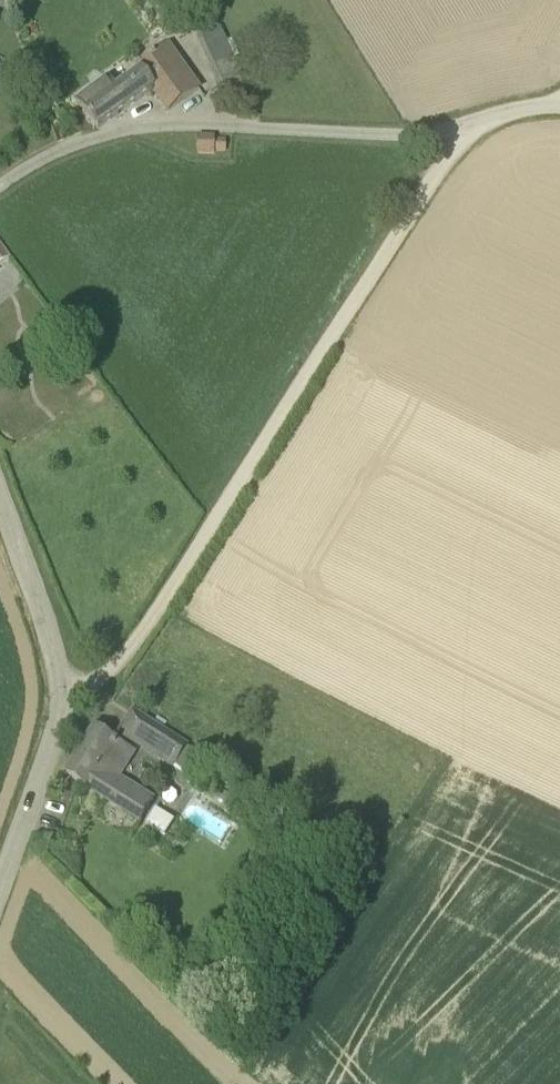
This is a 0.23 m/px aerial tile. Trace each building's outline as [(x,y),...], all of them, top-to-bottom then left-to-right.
[(241,58),(225,23),(218,26),(216,24),(204,30),(205,34),(200,37),(222,85),(242,75),(236,61),(241,58)] [(168,111),(198,89),(166,45),(136,66),(139,70),(111,90),(105,81),(80,100),(85,107),(83,108),(98,129),(153,90),(168,111)] [(224,146),(224,141),(214,141),(214,138),(199,137),(198,154),(213,154),(213,146),(224,146)] [(9,257),(0,244),(0,264),(9,257)] [(75,345),(64,330),(55,336),(66,352),(75,345)] [(187,748),(133,713),(120,732),(175,767),(184,773),(188,766),(197,772),(204,762),(194,756),(196,753),(187,747),(187,748)] [(140,822),(155,799),(121,777),(135,755),(95,729),(66,775),(140,822)] [(146,823),(167,834),(177,817),(156,806),(146,823)]
